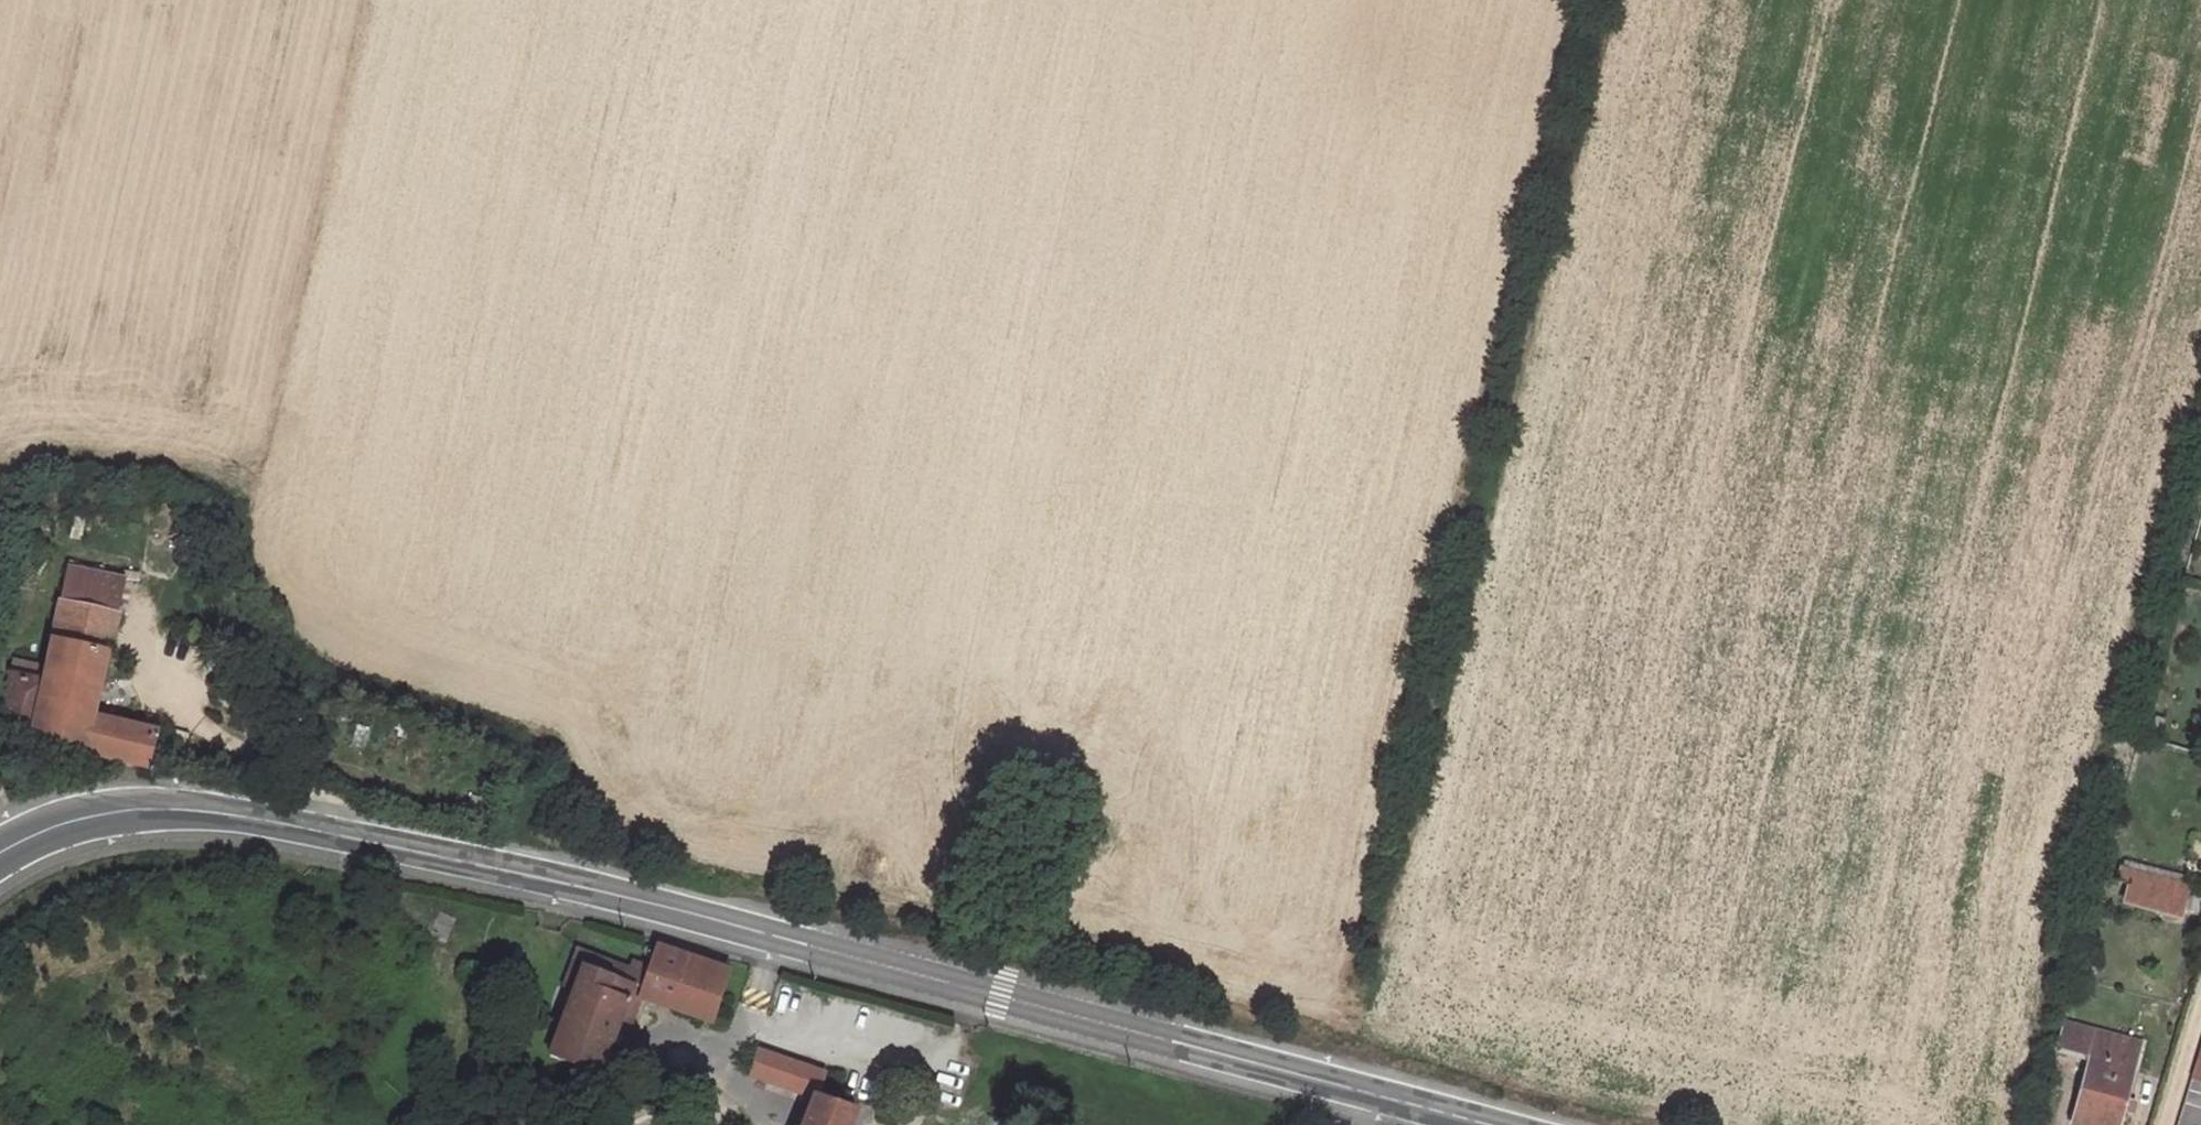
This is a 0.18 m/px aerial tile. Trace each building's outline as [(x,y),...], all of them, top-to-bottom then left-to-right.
[(48,668),(18,661),(1,733),(150,768),(158,733),(100,719),(136,560),(77,547),(48,668)] [(2189,844),(2189,871),(2200,871),(2200,844),(2189,844)] [(2137,869),(2129,901),(2184,917),(2193,885),(2137,869)] [(649,969),(640,999),(644,1000),(646,994),(714,1017),(730,969),(658,945),(649,969)] [(574,997),(580,980),(584,966),(601,972),(604,962),(578,953),(564,993),(574,997)] [(631,1026),(640,999),(649,969),(633,964),(629,974),(615,970),(617,966),(604,962),(601,972),(584,966),(580,980),(574,997),(555,1054),(603,1070),(619,1022),(631,1026)] [(644,1000),(712,1023),(714,1017),(646,994),(644,1000)] [(2063,1051),(2094,1059),(2076,1124),(2078,1124),(2122,1124),(2125,1112),(2133,1113),(2136,1103),(2129,1101),(2136,1072),(2134,1071),(2141,1045),(2070,1025),(2063,1051)] [(758,1070),(820,1092),(828,1072),(767,1048),(758,1070)] [(860,1108),(820,1092),(808,1124),(853,1124),(860,1108)]
